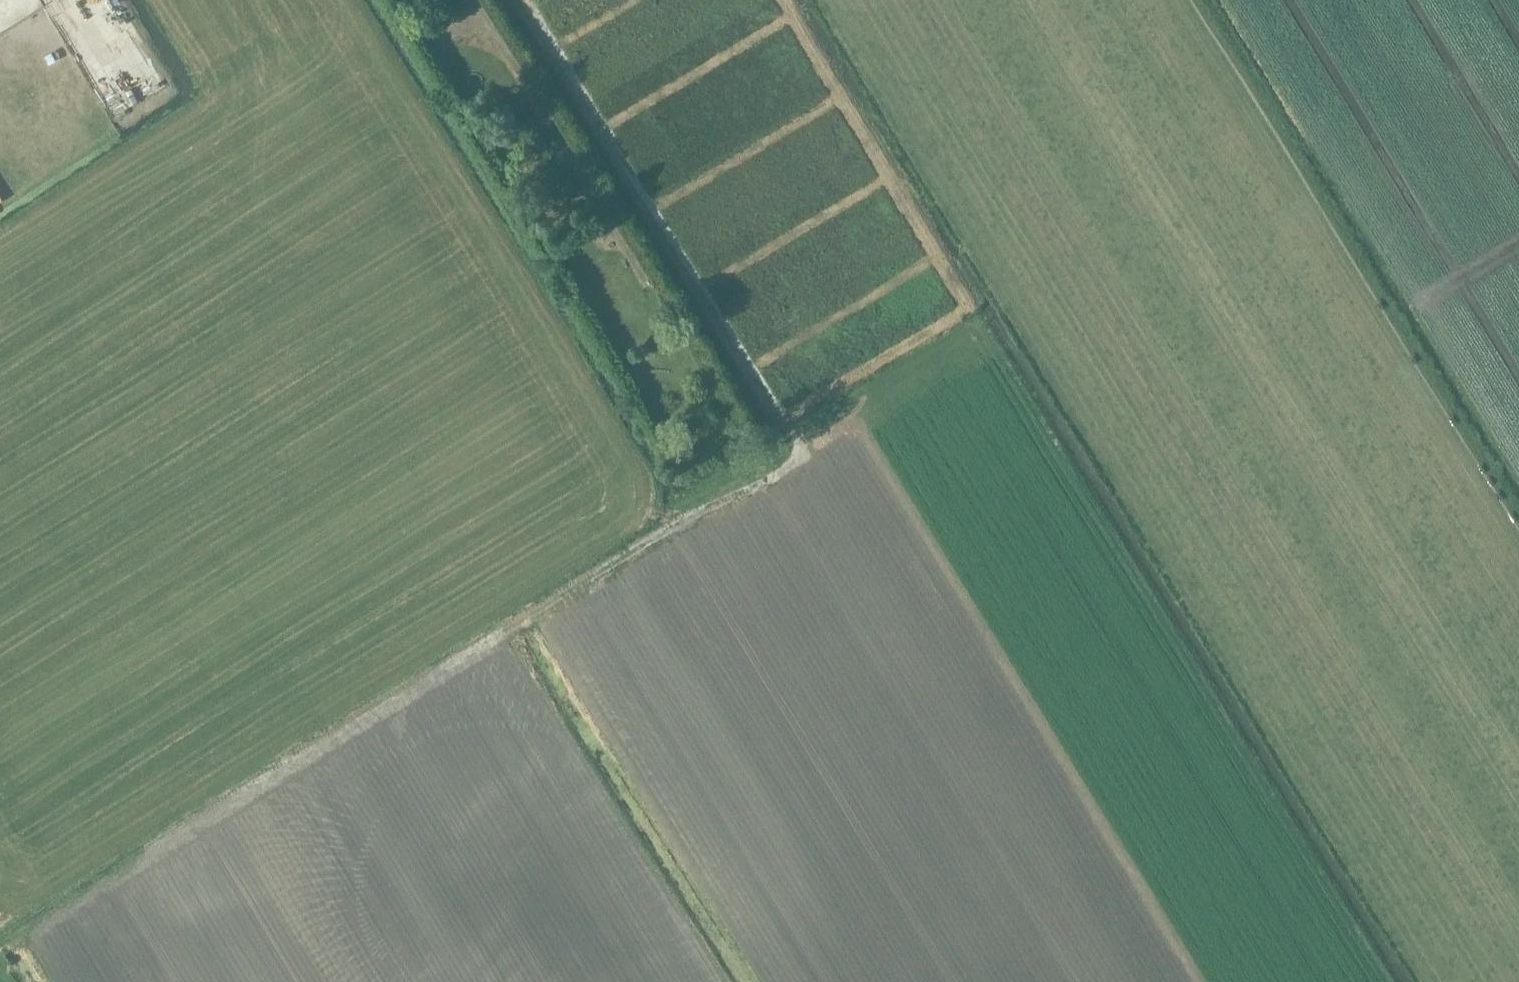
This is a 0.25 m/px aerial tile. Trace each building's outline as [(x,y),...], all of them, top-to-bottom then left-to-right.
[(566,273),(571,282),(586,273),(582,264),(566,273)] [(586,273),(571,282),(574,288),(590,280),(586,273)]
